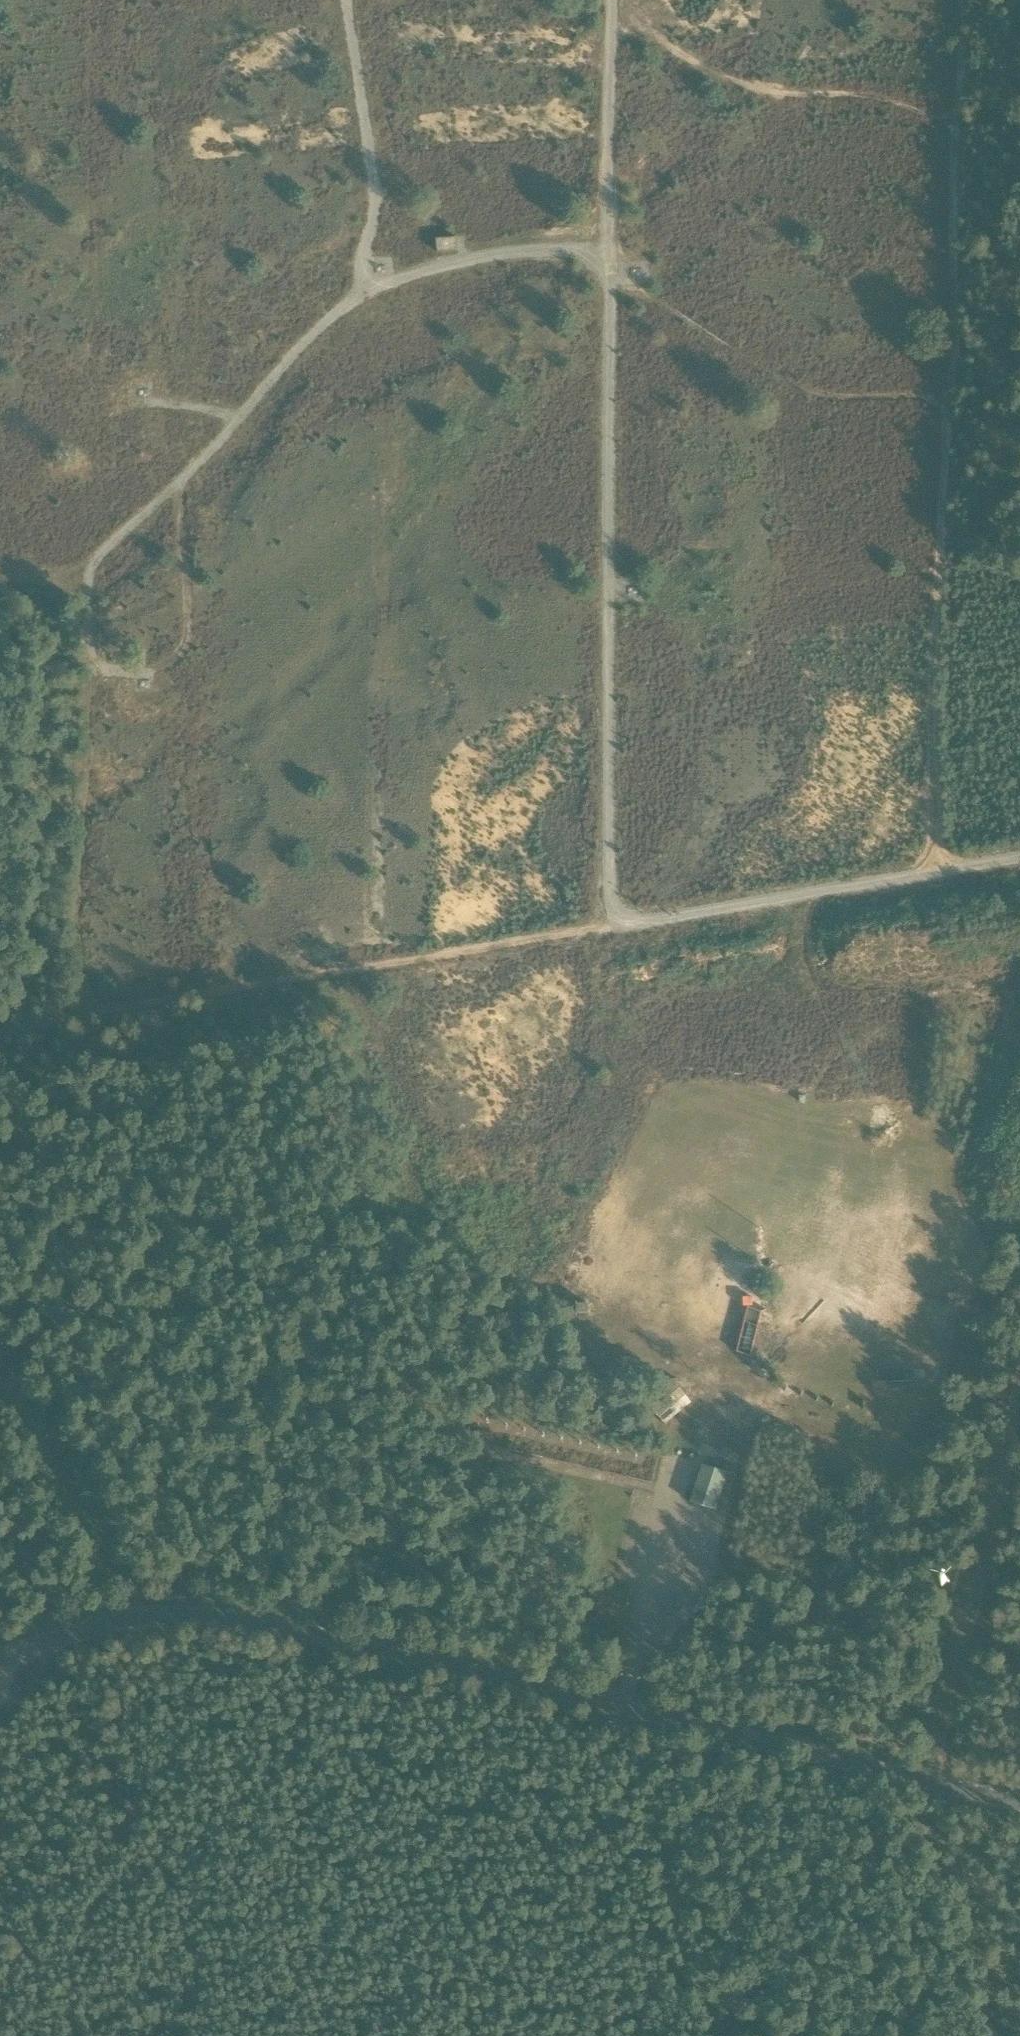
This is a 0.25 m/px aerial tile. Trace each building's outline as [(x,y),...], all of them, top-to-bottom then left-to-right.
[(691,1502),(717,1510),(728,1473),(702,1465),(691,1502)] [(935,1573),(955,1578),(958,1566),(938,1561),(935,1573)]
